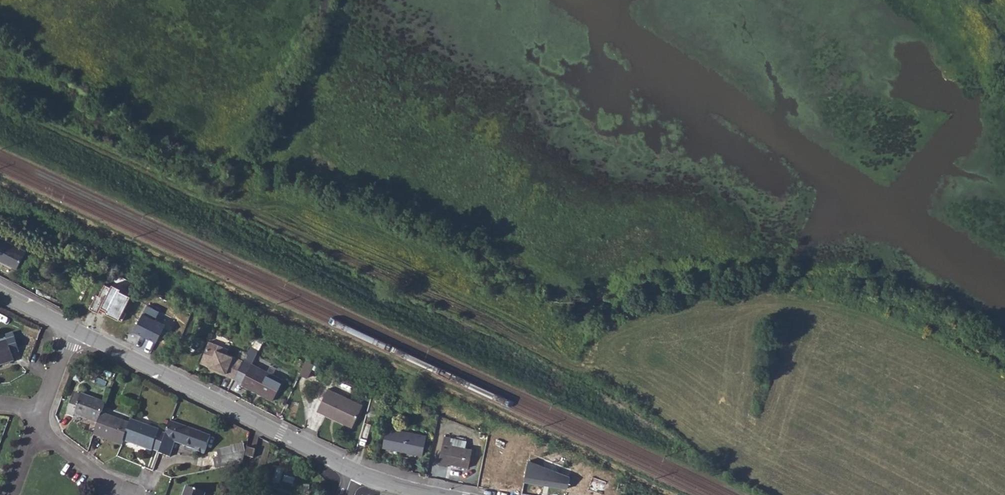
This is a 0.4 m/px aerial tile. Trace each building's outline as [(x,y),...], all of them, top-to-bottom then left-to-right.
[(19,270),(28,252),(0,238),(0,260),(19,270)] [(0,344),(0,367),(13,362),(12,356),(19,354),(14,335),(7,337),(8,341),(0,344)] [(197,337),(192,346),(200,350),(205,341),(197,337)] [(210,340),(201,362),(210,366),(226,373),(225,375),(234,378),(243,361),(227,354),(229,349),(210,340)] [(308,360),(302,372),(309,376),(316,363),(308,360)] [(253,362),(243,382),(274,399),(285,378),(253,362)] [(209,368),(225,375),(226,373),(210,366),(209,368)] [(329,388),(317,410),(352,427),(363,406),(329,388)] [(76,415),(99,424),(103,415),(106,404),(83,396),(82,398),(75,396),(68,415),(74,418),(76,415)] [(99,424),(94,436),(122,447),(125,442),(131,425),(103,415),(99,424)] [(131,425),(125,442),(153,452),(153,451),(160,454),(167,435),(160,433),(160,432),(133,421),(131,425)] [(160,454),(160,455),(170,459),(176,443),(197,451),(196,452),(206,456),(212,438),(171,423),(167,435),(160,454)] [(388,427),(383,445),(401,449),(401,450),(423,455),(427,436),(388,427)] [(445,436),(439,464),(448,466),(449,461),(453,462),(453,464),(469,467),(473,449),(453,445),(453,442),(450,441),(451,437),(445,436)] [(247,454),(246,456),(255,458),(257,450),(249,448),(247,454)] [(247,454),(219,460),(221,469),(244,465),(246,456),(247,454)] [(529,461),(524,482),(568,489),(570,478),(529,461)]
